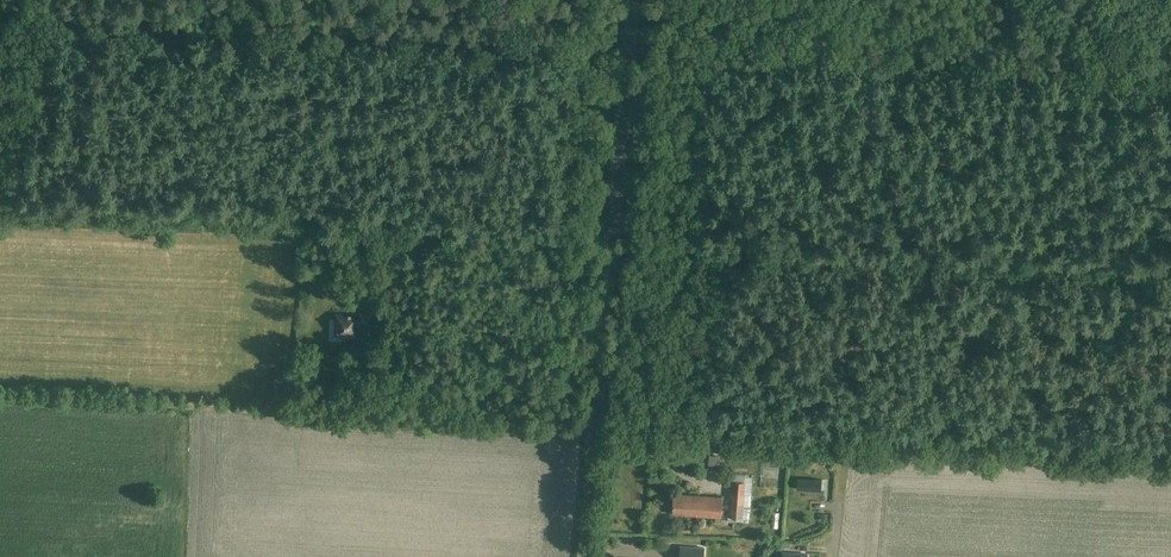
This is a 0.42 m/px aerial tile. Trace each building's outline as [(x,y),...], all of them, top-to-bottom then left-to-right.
[(336,314),(335,336),(357,337),(358,325),(372,326),(373,311),(358,310),(358,315),(336,314)] [(749,519),(751,494),(752,478),(733,477),(730,517),(742,519),(749,519)] [(674,493),(673,513),(721,517),(722,497),(674,493)] [(704,548),(680,546),(680,556),(703,556),(704,548)]
